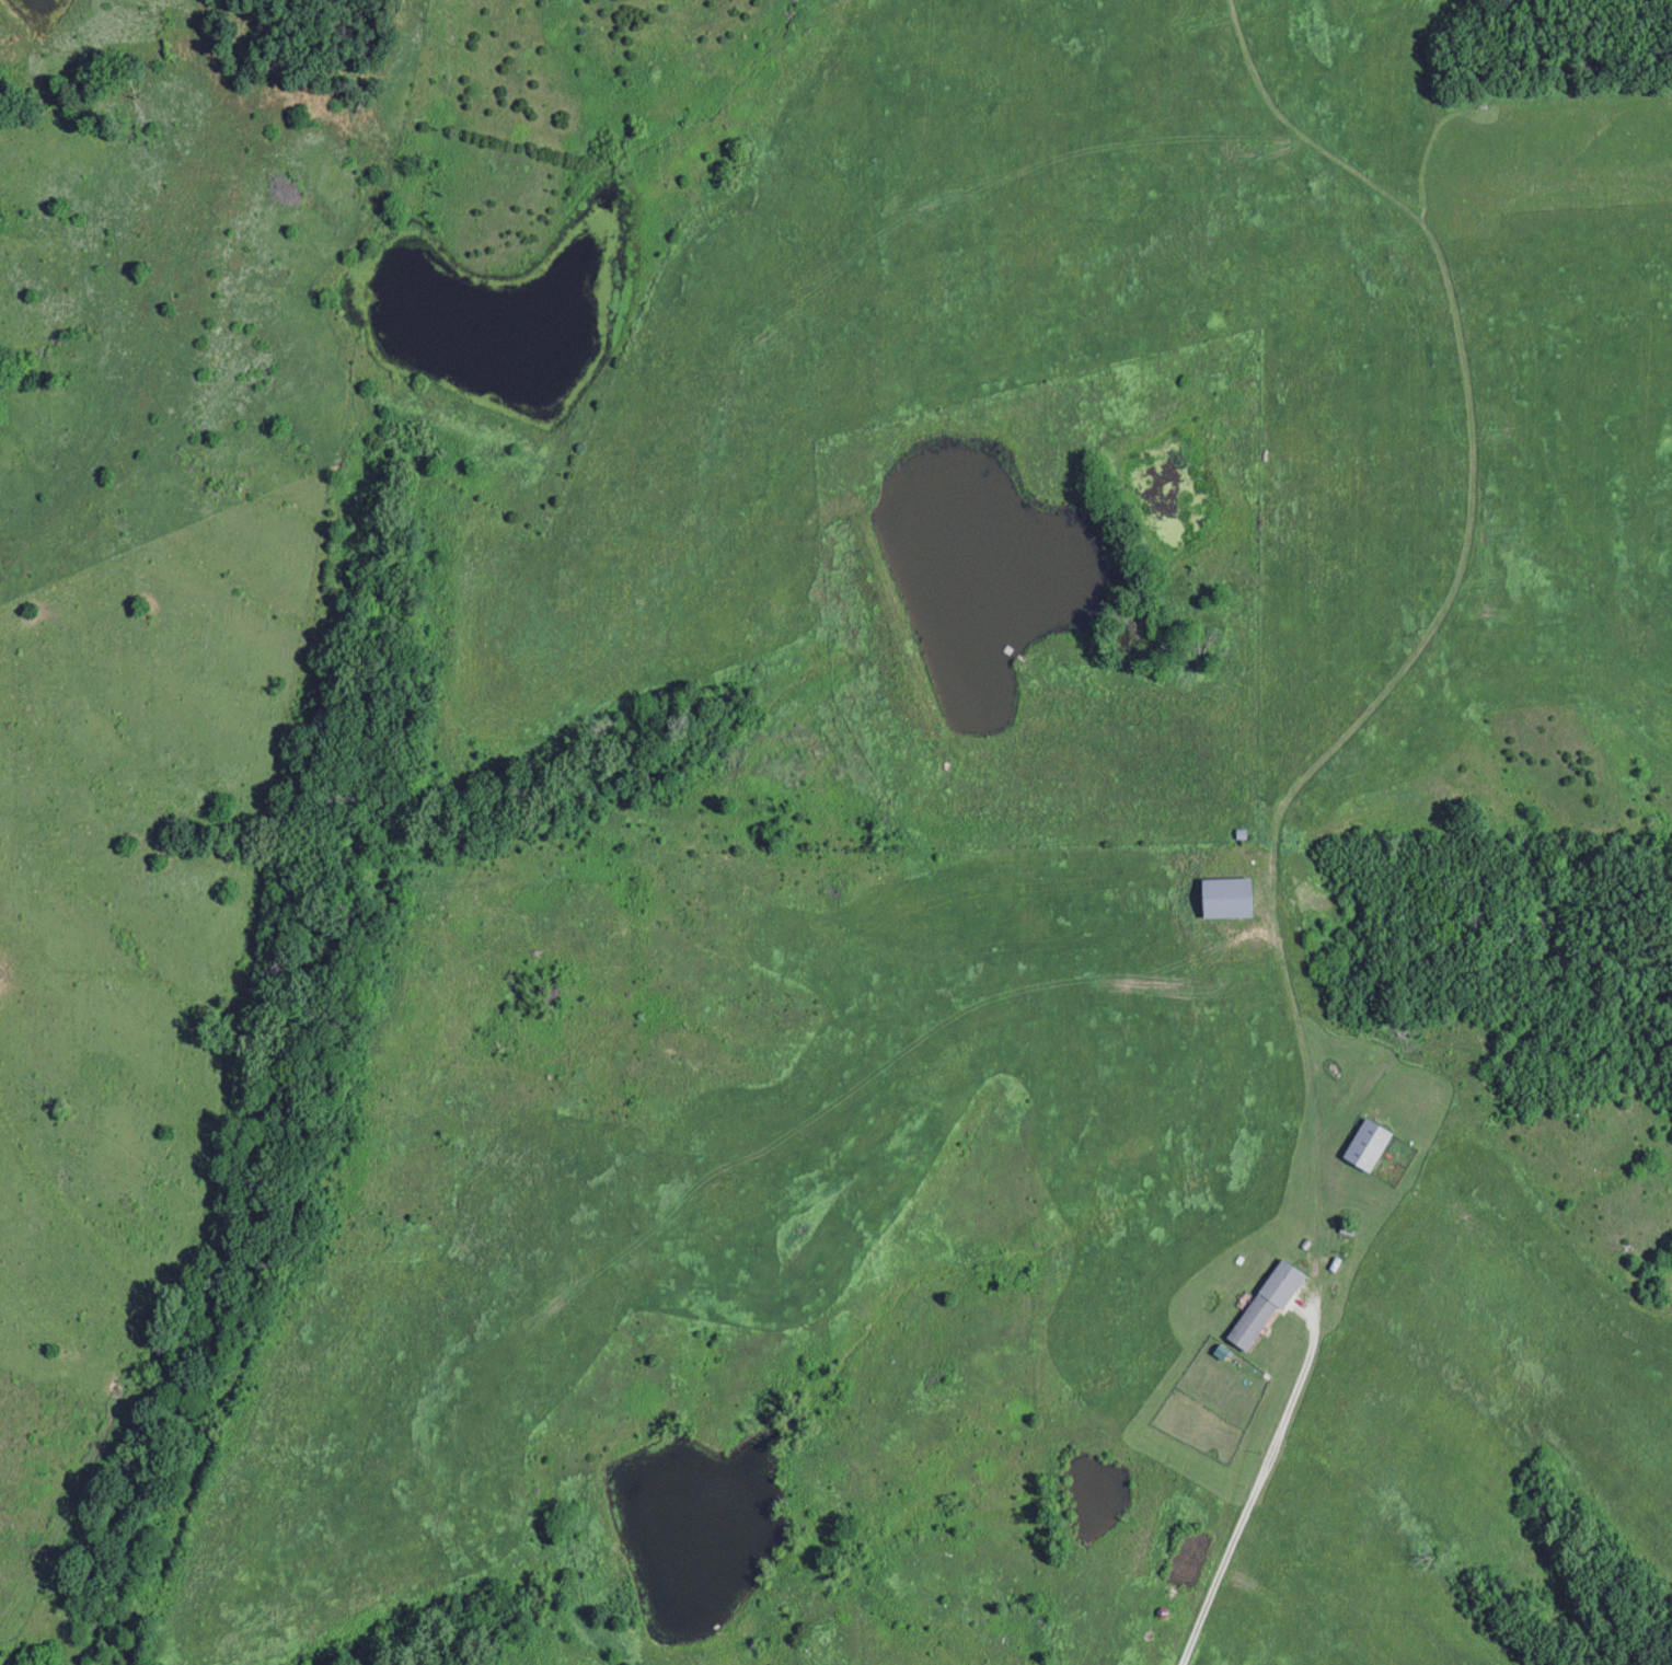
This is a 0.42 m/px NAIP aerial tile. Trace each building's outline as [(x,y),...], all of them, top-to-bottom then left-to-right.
[(1390,1133),(1362,1119),(1341,1158),(1369,1173),(1390,1133)] [(1304,1275),(1279,1258),(1225,1339),(1245,1352),(1276,1306),(1281,1309),(1304,1275)]
